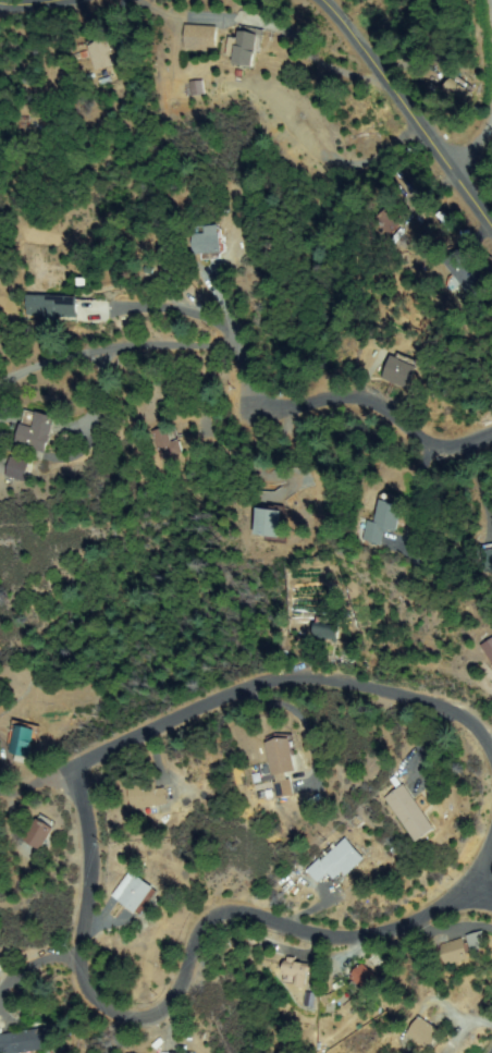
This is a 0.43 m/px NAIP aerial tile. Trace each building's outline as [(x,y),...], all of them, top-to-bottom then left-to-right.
[(216,27),(214,49),(186,48),(187,26),(216,27)] [(241,28),(261,38),(249,64),(229,54),(241,28)] [(110,37),(116,64),(97,69),(90,41),(110,37)] [(463,103),(443,90),(453,76),(472,89),(463,103)] [(368,220),(384,206),(399,224),(383,237),(368,220)] [(194,232),(219,229),(222,250),(197,254),(194,232)] [(462,248),(491,287),(491,289),(478,301),(464,283),(458,287),(451,279),(457,274),(446,260),(462,248)] [(51,318),(51,315),(29,314),(29,297),(75,298),(75,318),(51,318)] [(398,350),(408,355),(408,356),(420,362),(409,388),(386,378),(398,350)] [(17,442),(27,412),(56,421),(46,452),(17,442)] [(180,452),(162,458),(153,434),(171,428),(180,452)] [(30,463),(25,479),(9,474),(14,456),(30,463)] [(394,531),(388,528),(379,544),(365,537),(386,495),(407,506),(394,531)] [(273,506),(285,509),(279,538),(260,535),(265,513),(271,514),(273,506)] [(483,550),(491,549),(491,571),(485,572),(483,550)] [(340,626),(334,641),(316,634),(321,620),(340,626)] [(10,749),(17,722),(38,727),(30,755),(10,749)] [(270,740),(291,737),(296,771),(274,774),(270,740)] [(157,791),(165,789),(168,800),(134,808),(130,786),(156,781),(157,791)] [(275,783),(274,800),(290,801),(291,784),(275,783)] [(388,798),(402,787),(434,829),(420,841),(388,798)] [(38,818),(56,830),(42,848),(25,837),(38,818)] [(320,881),(310,869),(348,838),(365,859),(340,880),(332,871),(320,881)] [(133,871),(159,890),(142,913),(116,894),(133,871)] [(464,940),(469,957),(446,965),(440,948),(464,940)] [(290,958),(311,966),(306,983),(284,977),(290,958)] [(362,964),(381,980),(370,994),(350,978),(362,964)] [(409,1034),(420,1017),(445,1033),(433,1051),(409,1034)] [(2,1052),(0,1042),(0,1036),(50,1028),(53,1046),(17,1052),(2,1052)]
